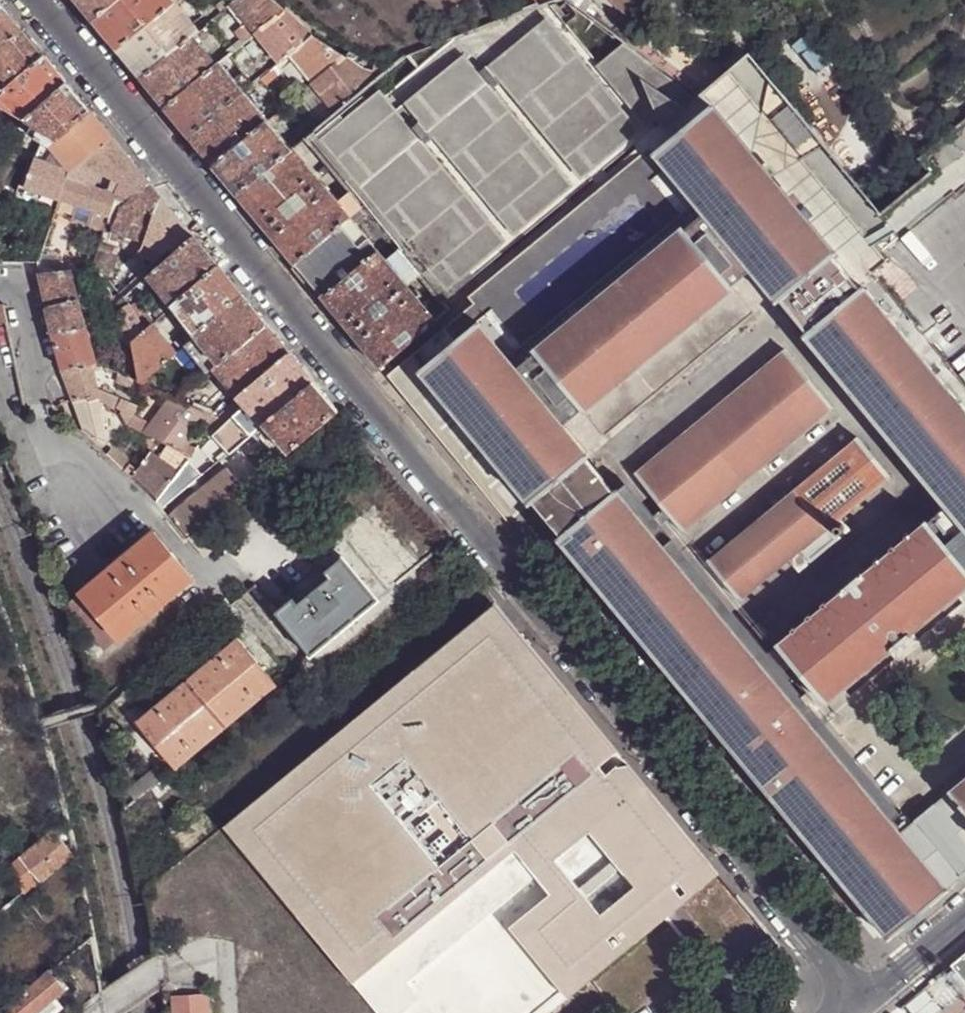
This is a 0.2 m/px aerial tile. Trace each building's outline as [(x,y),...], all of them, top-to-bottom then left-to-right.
[(95,23),(122,0),(76,0),(83,9),(95,23)] [(118,52),(175,5),(172,0),(122,0),(95,23),(109,41),(118,52)] [(256,35),(285,11),(272,0),(240,0),(239,1),(232,6),(256,35)] [(323,299),(379,252),(391,241),(400,252),(420,276),(446,308),(694,97),(625,44),(603,62),(569,23),(581,12),(571,0),(569,0),(563,5),(559,0),(554,0),(537,5),(459,36),(392,93),(384,84),(372,94),(369,90),(337,116),(308,140),(328,165),(333,171),(351,193),(363,208),(295,265),(314,288),(323,299)] [(622,16),(641,3),(638,0),(605,0),(622,16)] [(130,66),(142,81),(193,38),(199,34),(175,5),(118,52),(130,66)] [(25,33),(13,18),(3,6),(0,9),(0,54),(25,33)] [(256,35),(280,64),(289,57),(313,37),(285,11),(256,35)] [(25,33),(0,54),(0,96),(45,57),(33,43),(25,33)] [(214,34),(199,46),(213,62),(227,50),(214,34)] [(289,57),(313,85),(345,59),(313,37),(289,57)] [(156,97),(166,109),(217,67),(213,62),(199,46),(193,38),(142,81),(156,97)] [(249,41),(241,48),(248,55),(256,49),(249,41)] [(241,48),(232,55),(238,62),(248,55),(241,48)] [(352,49),(345,59),(364,71),(380,78),(382,65),(383,60),(366,59),(352,49)] [(45,57),(0,96),(0,106),(19,118),(24,120),(67,84),(54,69),(45,57)] [(312,86),(336,115),(379,80),(380,78),(364,71),(345,59),(313,85),(312,86)] [(180,126),(190,138),(245,94),(221,64),(217,67),(166,109),(180,126)] [(76,95),(67,84),(24,120),(33,125),(27,134),(41,142),(49,146),(89,111),(76,95)] [(203,154),(214,167),(269,122),(245,94),(190,138),(203,154)] [(703,214),(514,368),(478,324),(419,372),(421,374),(441,397),(530,506),(533,504),(533,503),(586,460),(589,458),(564,428),(733,289),(732,287),(750,271),(777,304),(780,302),(832,259),(835,257),(834,255),(711,107),(654,155),(703,214)] [(89,111),(49,146),(41,142),(24,188),(60,200),(70,172),(112,138),(97,121),(89,111)] [(225,180),(238,196),(293,151),(269,122),(214,167),(225,180)] [(109,217),(116,196),(130,200),(149,184),(128,158),(112,138),(70,172),(60,200),(109,217)] [(253,214),(267,231),(323,184),(294,150),(293,151),(238,196),(253,214)] [(325,177),(333,171),(328,165),(320,172),(325,177)] [(161,199),(149,184),(130,200),(116,196),(109,217),(107,222),(115,226),(113,232),(144,243),(146,243),(168,251),(169,250),(188,233),(161,199)] [(283,251),(295,265),(363,208),(351,193),(338,203),(323,184),(267,231),(283,251)] [(115,226),(107,222),(101,243),(93,270),(106,279),(111,275),(120,249),(136,254),(144,243),(113,232),(115,226)] [(58,231),(50,228),(41,251),(37,263),(38,269),(51,268),(60,244),(54,242),(58,231)] [(191,235),(188,233),(169,250),(175,256),(193,239),(191,235)] [(203,251),(193,239),(175,256),(148,279),(171,308),(218,268),(203,251)] [(162,257),(168,251),(146,243),(144,250),(162,257)] [(16,264),(16,251),(0,251),(0,264),(16,264)] [(340,320),(352,334),(408,287),(387,261),(379,252),(323,299),(340,320)] [(387,261),(408,287),(420,276),(400,252),(399,253),(398,252),(387,261)] [(780,302),(806,334),(804,336),(964,531),(964,413),(861,288),(858,291),(832,259),(780,302)] [(227,279),(218,268),(171,308),(195,337),(242,297),(227,279)] [(118,295),(128,286),(116,271),(111,275),(106,279),(118,295)] [(79,301),(71,272),(39,276),(42,292),(45,309),(79,301)] [(368,354),(381,369),(436,321),(408,287),(352,334),(368,354)] [(104,307),(114,300),(109,294),(100,296),(104,307)] [(195,337),(212,358),(202,367),(208,376),(209,374),(215,370),(266,326),(252,309),(242,297),(195,337)] [(134,343),(144,333),(138,324),(129,308),(125,300),(111,312),(125,343),(121,344),(122,352),(127,350),(135,349),(134,343)] [(97,365),(79,301),(45,309),(51,335),(57,356),(61,370),(72,402),(96,399),(96,398),(93,366),(97,365)] [(129,308),(138,324),(147,316),(139,302),(129,308)] [(756,316),(752,312),(746,316),(750,321),(756,316)] [(274,336),(266,326),(215,370),(239,398),(290,355),(274,336)] [(175,354),(151,327),(144,333),(134,343),(135,349),(136,360),(139,383),(140,385),(175,354)] [(212,358),(195,337),(184,346),(202,367),(212,358)] [(180,351),(184,348),(180,342),(175,346),(180,351)] [(128,361),(136,360),(135,349),(127,350),(128,361)] [(634,475),(683,534),(833,410),(784,351),(634,475)] [(239,398),(246,407),(212,436),(229,453),(233,451),(263,426),(314,384),(298,365),(290,355),(239,398)] [(233,403),(209,374),(208,376),(178,401),(217,417),(225,410),(233,403)] [(441,397),(421,374),(399,391),(518,535),(526,528),(542,515),(533,504),(530,506),(441,397)] [(322,394),(314,384),(263,426),(287,455),(337,413),(322,394)] [(97,403),(106,409),(110,397),(96,398),(96,399),(97,403)] [(107,443),(97,403),(96,399),(72,402),(78,412),(86,428),(93,436),(102,445),(107,443)] [(217,417),(178,401),(172,399),(144,436),(167,447),(181,454),(204,422),(209,426),(217,417)] [(229,415),(225,410),(217,417),(219,419),(221,422),(229,415)] [(601,434),(599,432),(589,440),(595,447),(605,439),(610,435),(606,430),(601,434)] [(799,573),(849,531),(839,520),(873,492),(890,478),(858,439),(707,563),(740,602),(789,561),(799,573)] [(188,461),(190,458),(181,454),(167,447),(158,462),(177,476),(188,461)] [(106,456),(130,479),(132,477),(135,474),(110,451),(106,456)] [(158,500),(177,476),(158,462),(148,455),(135,474),(132,477),(158,500)] [(615,490),(613,493),(605,483),(586,460),(533,503),(554,528),(560,536),(558,538),(889,938),(888,939),(889,940),(892,937),(892,936),(943,893),(944,893),(946,890),(947,891),(963,876),(916,820),(900,833),(898,833),(899,832),(888,820),(806,720),(815,712),(818,710),(804,693),(791,703),(615,490)] [(202,476),(188,461),(177,476),(158,500),(156,503),(161,510),(202,476)] [(244,474),(236,480),(227,469),(171,517),(187,538),(252,484),(244,474)] [(625,482),(615,490),(791,703),(804,693),(800,687),(806,682),(776,646),(767,654),(625,482)] [(839,520),(849,531),(883,503),(873,492),(839,520)] [(776,646),(806,682),(825,704),(888,653),(888,654),(912,634),(911,633),(964,588),(964,569),(926,522),(864,574),(863,573),(838,594),(839,595),(776,646)] [(107,651),(192,580),(153,533),(68,604),(107,651)] [(310,659),(378,603),(343,559),(324,574),(329,580),(297,606),(292,600),(275,615),(310,659)] [(720,875),(494,603),(225,825),(381,1012),(408,1012),(418,1005),(404,988),(532,882),(546,899),(506,933),(564,1004),(620,958),(675,913),(720,875)] [(176,770),(276,687),(237,640),(137,723),(176,770)] [(815,712),(806,720),(888,820),(898,812),(815,712)] [(947,792),(948,793),(931,808),(964,849),(964,778),(947,792)] [(964,874),(964,849),(931,808),(916,820),(963,876),(964,874)] [(72,854),(73,854),(71,851),(54,831),(22,858),(41,880),(72,854)] [(41,880),(22,858),(6,870),(26,893),(41,880)] [(949,966),(964,985),(964,953),(949,966)] [(57,997),(69,988),(52,968),(0,1012),(38,1012),(57,997)] [(38,1012),(58,1012),(65,1007),(57,997),(38,1012)] [(173,1003),(174,1012),(206,1012),(205,1002),(173,1003)]
